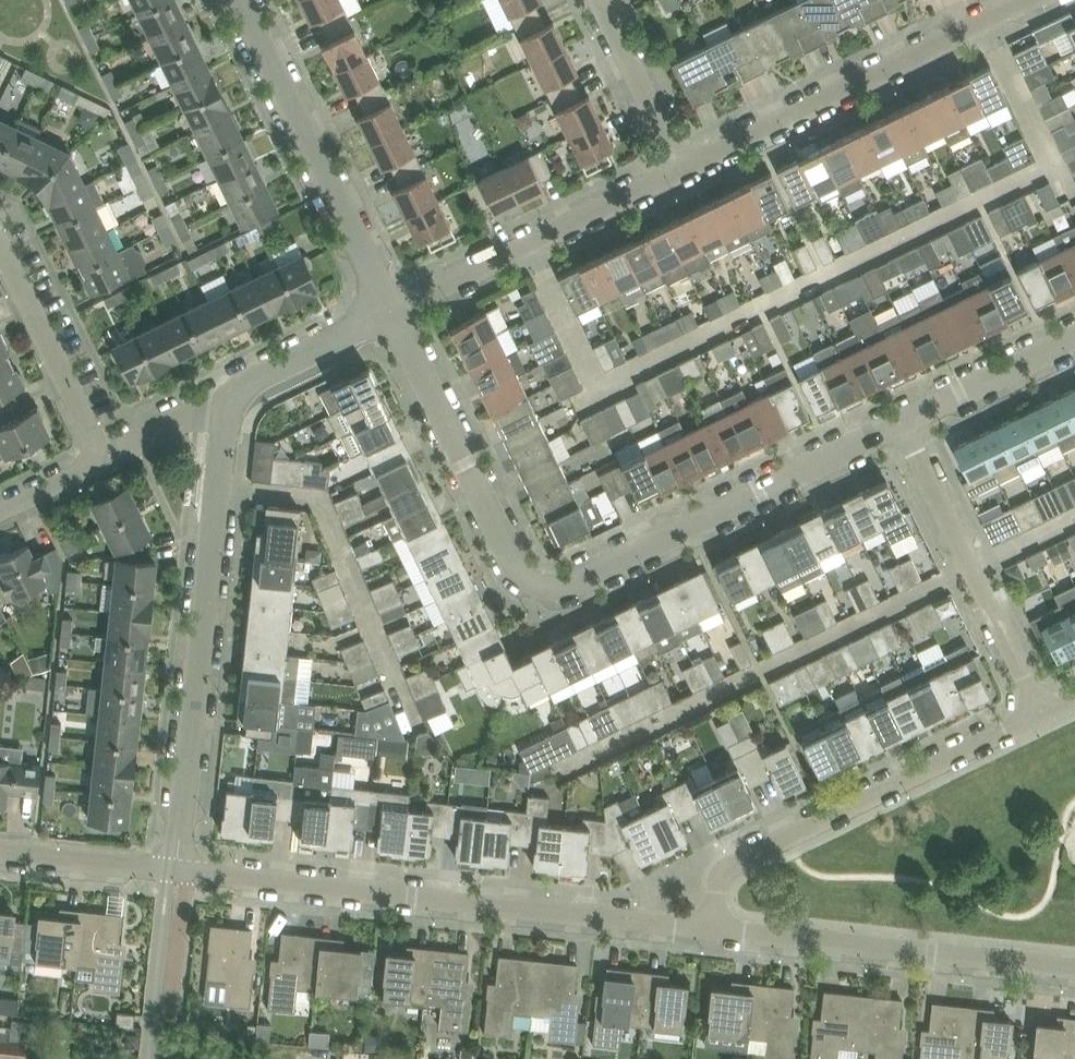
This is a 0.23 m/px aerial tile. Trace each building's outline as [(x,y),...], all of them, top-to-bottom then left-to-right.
[(140,13),(166,0),(134,0),(140,13)] [(151,36),(186,20),(181,11),(184,10),(179,0),(166,0),(140,13),(151,36)] [(324,30),(350,17),(349,15),(341,0),(301,0),(311,22),(319,18),(324,30)] [(349,15),(362,9),(358,0),(341,0),(349,15)] [(502,0),(482,0),(499,35),(515,27),(502,0)] [(515,27),(541,14),(535,3),(541,0),(502,0),(515,27)] [(667,12),(681,5),(678,0),(661,0),(667,12)] [(795,2),(817,46),(829,40),(826,34),(845,25),(832,0),(794,0),(795,2)] [(845,25),(863,16),(866,22),(878,16),(870,0),(832,0),(845,25)] [(878,16),(890,10),(888,4),(896,0),(870,0),(878,16)] [(795,2),(764,16),(784,55),(802,46),(805,52),(817,46),(795,2)] [(1034,30),(1040,44),(1068,30),(1074,45),(1074,20),(1071,12),(1034,30)] [(515,27),(533,63),(566,47),(554,21),(546,25),(541,14),(515,27)] [(764,16),(734,31),(756,76),(768,70),(765,64),(784,55),(764,16)] [(322,44),(335,70),(368,54),(350,17),(324,30),(330,41),(322,44)] [(151,36),(163,60),(197,43),(196,41),(198,40),(192,27),(190,28),(186,20),(151,36)] [(709,43),(703,46),(722,85),(741,76),(743,82),(756,76),(734,31),(732,32),(727,22),(704,33),(709,43)] [(88,23),(80,27),(86,39),(94,35),(88,23)] [(94,35),(86,39),(92,52),(100,47),(94,35)] [(163,60),(175,83),(209,67),(197,43),(163,60)] [(1037,43),(1014,54),(1025,75),(1048,64),(1037,43)] [(722,85),(703,46),(672,62),(694,106),(707,100),(704,94),(722,85)] [(533,63),(551,100),(577,87),(571,76),(578,72),(566,47),(533,63)] [(4,69),(9,59),(0,54),(0,67),(4,69)] [(354,91),(360,103),(385,90),(368,54),(335,70),(347,95),(354,91)] [(1025,75),(1035,97),(1049,90),(1045,82),(1055,77),(1049,64),(1048,64),(1025,75)] [(991,65),(969,76),(986,111),(1008,100),(991,65)] [(27,67),(22,78),(35,84),(40,74),(27,67)] [(175,83),(186,107),(221,90),(213,73),(212,73),(209,67),(175,83)] [(111,70),(103,74),(109,87),(117,82),(111,70)] [(40,74),(35,84),(49,91),(54,81),(40,74)] [(969,76),(948,86),(965,121),(986,111),(969,76)] [(117,82),(109,87),(115,99),(123,95),(117,82)] [(63,85),(58,95),(75,103),(80,93),(63,85)] [(948,86),(926,96),(944,132),(949,143),(971,133),(965,121),(948,86)] [(551,100),(569,136),(602,120),(589,94),(582,98),(577,87),(551,100)] [(186,107),(198,130),(232,114),(228,107),(229,107),(221,90),(186,107)] [(358,117),(370,143),(403,127),(385,90),(360,103),(365,114),(358,117)] [(1035,97),(1046,118),(1069,106),(1063,93),(1053,98),(1049,90),(1035,97)] [(926,96),(905,107),(923,142),(944,132),(926,96)] [(456,107),(462,119),(474,113),(468,101),(456,107)] [(1052,130),(1065,124),(1069,132),(1069,133),(1074,131),(1074,118),(1069,106),(1046,118),(1052,130)] [(456,107),(449,110),(452,123),(462,119),(456,107)] [(905,107),(884,117),(901,152),(907,164),(927,155),(921,143),(921,142),(923,142),(905,107)] [(527,112),(516,118),(522,130),(533,124),(527,112)] [(198,130),(209,154),(243,137),(232,114),(198,130)] [(134,117),(126,121),(132,134),(140,129),(134,117)] [(884,117),(863,127),(880,163),(901,152),(884,117)] [(0,157),(0,162),(9,167),(8,169),(19,175),(38,137),(42,128),(19,118),(15,126),(0,157)] [(15,126),(0,119),(0,157),(15,126)] [(602,120),(569,136),(587,173),(613,161),(607,148),(614,145),(602,120)] [(1062,151),(1074,145),(1069,133),(1069,132),(1065,124),(1052,130),(1062,151)] [(390,164),(396,176),(421,163),(403,127),(370,143),(383,168),(390,164)] [(863,127),(842,138),(859,173),(880,163),(863,127)] [(140,129),(132,134),(138,146),(146,141),(140,129)] [(1008,156),(1015,170),(1037,159),(1025,136),(1004,146),(1008,156)] [(19,175),(38,184),(69,152),(38,137),(19,175)] [(209,154),(221,178),(255,161),(253,158),(256,157),(250,145),(247,146),(243,137),(209,154)] [(842,138),(821,148),(842,191),(843,194),(864,184),(859,173),(842,138)] [(127,142),(118,147),(126,164),(136,159),(127,142)] [(1062,151),(1072,171),(1074,170),(1074,145),(1062,151)] [(821,148),(799,158),(817,194),(821,201),(842,191),(821,148)] [(541,150),(504,168),(520,201),(545,188),(542,181),(554,175),(541,150)] [(38,184),(47,202),(85,184),(69,152),(38,184)] [(1008,156),(987,167),(994,180),(1015,170),(1008,156)] [(981,157),(961,167),(972,190),(994,180),(987,167),(986,167),(981,157)] [(817,194),(799,158),(778,169),(795,204),(817,194)] [(136,159),(126,164),(137,186),(147,181),(136,159)] [(221,178),(232,201),(266,184),(262,176),(264,174),(258,162),(256,163),(255,161),(221,178)] [(393,190),(406,216),(439,200),(421,163),(396,176),(401,186),(393,190)] [(157,164),(149,168),(155,181),(163,177),(157,164)] [(952,184),(945,187),(951,201),(972,190),(961,167),(948,174),(952,184)] [(520,201),(504,168),(467,186),(479,211),(491,205),(495,213),(520,201)] [(772,172),(750,183),(767,218),(789,207),(772,172)] [(163,177),(155,181),(161,193),(169,189),(163,177)] [(55,212),(60,223),(96,206),(106,201),(95,179),(85,184),(47,202),(52,213),(55,212)] [(147,181),(137,186),(144,200),(154,195),(147,181)] [(1038,188),(1051,217),(1063,212),(1050,182),(1038,188)] [(750,183),(729,193),(751,239),(772,229),(767,218),(750,183)] [(266,184),(232,201),(244,225),(278,209),(266,184)] [(951,201),(945,187),(936,192),(942,205),(951,201)] [(729,193),(708,203),(730,249),(751,239),(729,193)] [(1023,211),(1031,207),(1025,194),(1001,206),(1012,229),(1028,221),(1023,211)] [(923,198),(903,208),(909,222),(929,211),(923,198)] [(439,200),(406,216),(418,241),(426,237),(432,249),(457,237),(439,200)] [(708,203),(687,214),(704,249),(709,260),(730,249),(708,203)] [(63,236),(69,247),(107,229),(96,206),(60,223),(66,235),(63,236)] [(1012,229),(1001,206),(988,212),(1000,236),(1013,230),(1012,229)] [(1037,220),(1031,207),(1023,211),(1028,221),(1030,224),(1037,220)] [(903,208),(893,213),(900,226),(909,222),(903,208)] [(877,209),(856,219),(857,222),(860,229),(861,228),(867,243),(888,232),(878,211),(877,209)] [(181,211),(171,215),(178,227),(187,223),(181,211)] [(162,213),(152,218),(159,231),(169,226),(162,213)] [(687,214),(665,224),(683,259),(690,274),(711,264),(704,249),(687,214)] [(961,226),(973,248),(993,237),(983,215),(961,226)] [(272,218),(259,224),(264,233),(276,227),(272,218)] [(857,222),(836,232),(846,252),(846,253),(858,247),(867,243),(861,228),(860,229),(857,222)] [(187,223),(178,227),(184,240),(193,236),(187,223)] [(259,224),(247,230),(251,239),(264,233),(259,224)] [(665,224),(644,234),(662,270),(666,278),(667,280),(669,284),(690,274),(683,259),(665,224)] [(1060,249),(1074,280),(1074,226),(1074,225),(1053,235),(1060,249)] [(169,226),(159,231),(166,245),(175,240),(169,226)] [(76,257),(82,268),(117,251),(107,229),(69,247),(74,258),(76,257)] [(947,232),(940,236),(947,250),(954,246),(947,232)] [(644,234),(623,245),(644,288),(645,290),(646,291),(667,280),(666,278),(662,270),(644,234)] [(813,241),(824,263),(835,258),(824,236),(813,241)] [(940,236),(930,240),(938,254),(947,250),(940,236)] [(220,243),(212,247),(217,257),(229,251),(224,241),(220,243)] [(117,251),(82,268),(88,280),(85,281),(91,293),(116,280),(118,284),(147,270),(133,243),(117,251)] [(794,249),(805,272),(816,267),(805,244),(794,249)] [(623,245),(602,255),(619,290),(626,304),(627,305),(639,300),(638,298),(637,295),(638,295),(646,291),(645,290),(644,288),(623,245)] [(919,246),(898,257),(905,271),(926,260),(919,246)] [(212,247),(199,253),(204,263),(217,257),(212,247)] [(1039,260),(1056,295),(1074,286),(1074,280),(1060,249),(1039,260)] [(303,253),(279,265),(296,300),(313,292),(313,291),(320,287),(310,267),(312,266),(312,261),(310,257),(307,255),(305,256),(303,253)] [(602,255),(581,265),(598,301),(619,290),(602,255)] [(905,271),(898,257),(888,261),(896,275),(905,271)] [(1056,295),(1039,260),(1017,270),(1035,306),(1056,295)] [(176,263),(164,269),(169,278),(180,272),(176,263)] [(279,265),(256,277),(272,311),(279,308),(279,309),(296,300),(279,265)] [(581,265),(559,276),(568,296),(576,311),(577,311),(583,323),(603,313),(597,301),(598,301),(581,265)] [(1008,265),(986,276),(1007,319),(1029,309),(1008,265)] [(164,269),(152,275),(156,283),(169,278),(164,269)] [(777,269),(768,274),(775,287),(782,283),(777,269)] [(983,270),(962,281),(965,286),(986,330),(1007,319),(986,276),(983,270)] [(864,273),(855,277),(862,291),(863,294),(864,294),(867,300),(875,296),(864,273)] [(775,287),(768,274),(759,278),(765,291),(775,287)] [(224,275),(202,285),(209,300),(225,334),(228,332),(232,333),(238,331),(240,327),(249,322),(232,288),(231,289),(224,275)] [(256,277),(232,288),(249,322),(272,311),(256,277)] [(855,277),(846,282),(853,295),(862,291),(855,277)] [(130,285),(117,291),(121,300),(134,294),(130,285)] [(965,286),(944,297),(965,340),(986,330),(965,286)] [(522,294),(526,303),(539,296),(535,288),(522,294)] [(940,289),(919,300),(920,303),(943,350),(965,340),(944,297),(941,291),(940,289)] [(121,300),(117,291),(105,297),(109,306),(121,300)] [(733,291),(726,295),(732,307),(739,304),(733,291)] [(821,294),(812,298),(819,312),(828,307),(821,294)] [(732,307),(726,295),(716,299),(722,312),(732,307)] [(812,298),(804,303),(810,316),(819,312),(812,298)] [(722,312),(716,299),(704,305),(709,318),(722,312)] [(209,300),(185,311),(202,345),(211,341),(215,342),(221,339),(223,335),(225,334),(209,300)] [(920,303),(899,314),(900,315),(901,317),(922,361),(925,359),(943,350),(920,303)] [(451,328),(462,350),(497,333),(509,327),(498,305),(451,328)] [(852,317),(858,330),(880,320),(873,307),(852,317)] [(545,309),(525,319),(535,340),(535,341),(556,331),(555,330),(545,309)] [(692,310),(683,314),(690,328),(697,325),(692,310)] [(185,311),(162,323),(178,357),(202,345),(185,311)] [(898,312),(877,322),(879,325),(884,336),(901,371),(922,361),(901,317),(900,315),(898,312)] [(793,337),(781,313),(770,319),(782,342),(793,337)] [(683,314),(674,319),(680,332),(681,333),(690,328),(683,314)] [(674,319),(663,325),(669,338),(680,332),(674,319)] [(762,322),(751,328),(763,352),(775,346),(762,322)] [(162,323),(138,334),(155,369),(172,361),(172,360),(178,357),(162,323)] [(657,344),(669,338),(663,325),(651,331),(657,344)] [(651,330),(641,335),(642,336),(648,349),(658,344),(657,344),(651,331),(651,330)] [(535,341),(530,343),(540,364),(565,352),(566,351),(556,331),(535,341)] [(856,332),(835,343),(836,345),(859,392),(880,381),(863,346),(857,335),(856,332)] [(12,360),(6,347),(8,346),(2,333),(0,334),(0,366),(12,360)] [(462,350),(472,371),(507,354),(497,333),(462,350)] [(155,369),(138,334),(114,346),(115,348),(113,349),(113,354),(115,357),(118,360),(120,359),(131,380),(138,377),(155,369)] [(648,349),(641,335),(632,340),(638,354),(648,349)] [(615,336),(593,347),(605,370),(627,360),(615,336)] [(884,336),(863,346),(880,381),(901,371),(884,336)] [(729,339),(721,343),(728,357),(736,353),(729,339)] [(721,343),(712,347),(719,361),(728,357),(721,343)] [(835,343),(814,353),(815,356),(820,367),(838,402),(859,392),(836,345),(835,343)] [(472,371),(482,392),(518,375),(507,354),(472,371)] [(693,356),(679,363),(689,383),(703,376),(693,356)] [(15,403),(10,391),(18,387),(19,388),(27,384),(21,372),(18,373),(12,360),(0,366),(0,411),(15,403)] [(679,363),(658,374),(668,396),(688,386),(687,384),(689,383),(679,363)] [(549,376),(555,388),(577,377),(571,366),(549,376)] [(786,367),(764,377),(766,381),(771,391),(788,426),(810,416),(800,396),(793,380),(788,370),(786,367)] [(838,402),(820,367),(799,377),(816,413),(838,402)] [(321,392),(331,414),(380,390),(369,368),(321,392)] [(658,374),(645,380),(651,393),(656,402),(668,396),(658,374)] [(482,392),(493,414),(528,396),(518,375),(482,392)] [(577,377),(555,388),(560,399),(582,388),(577,377)] [(645,380),(637,384),(640,391),(643,397),(651,393),(645,380)] [(1062,394),(1074,421),(1074,387),(1062,394)] [(743,388),(722,399),(724,402),(725,404),(746,447),(767,437),(750,401),(745,391),(743,388)] [(331,414),(327,416),(337,437),(342,435),(390,411),(380,390),(331,414)] [(640,391),(626,398),(637,421),(651,414),(649,410),(640,391)] [(771,391),(750,401),(767,437),(788,426),(771,391)] [(651,393),(643,397),(649,410),(658,406),(656,402),(651,393)] [(1041,404),(1059,442),(1063,450),(1074,444),(1074,421),(1062,394),(1041,404)] [(493,414),(503,434),(538,417),(528,396),(493,414)] [(626,426),(637,421),(626,398),(615,403),(626,426)] [(7,455),(9,460),(23,452),(24,454),(38,447),(35,441),(50,434),(42,419),(45,418),(39,405),(30,410),(31,411),(21,415),(15,403),(0,411),(0,458),(7,455)] [(615,431),(626,426),(615,403),(604,409),(615,431)] [(703,414),(707,422),(725,457),(746,447),(725,404),(703,414)] [(1041,404),(1019,414),(1038,453),(1059,442),(1041,404)] [(604,409),(592,414),(604,437),(615,431),(604,409)] [(352,456),(364,450),(401,432),(390,411),(342,435),(352,456)] [(604,437),(592,414),(580,420),(591,443),(604,437)] [(1019,414),(998,425),(1017,463),(1021,471),(1041,461),(1038,453),(1019,414)] [(503,434),(513,456),(549,438),(538,417),(503,434)] [(680,420),(659,430),(682,478),(703,468),(686,432),(681,422),(680,420)] [(707,422),(686,432),(703,468),(725,457),(707,422)] [(977,435),(996,474),(996,473),(1017,463),(998,425),(977,435)] [(659,430),(638,441),(638,442),(639,443),(641,446),(644,453),(661,488),(682,478),(659,430)] [(364,450),(375,471),(411,453),(401,432),(364,450)] [(977,435),(955,446),(970,477),(963,480),(971,497),(984,490),(980,481),(996,474),(977,435)] [(513,456),(524,477),(559,460),(549,438),(513,456)] [(638,441),(616,451),(622,464),(633,487),(639,499),(661,488),(644,453),(641,446),(639,443),(638,442),(638,441)] [(375,471),(385,492),(421,474),(411,453),(375,471)] [(271,481),(284,483),(286,458),(274,456),(271,481)] [(284,483),(296,484),(298,459),(286,458),(284,483)] [(296,484),(308,486),(310,460),(298,459),(296,484)] [(310,460),(308,486),(320,487),(329,488),(331,466),(322,471),(323,462),(310,460)] [(524,477),(534,498),(569,481),(559,460),(524,477)] [(622,493),(633,487),(622,464),(611,469),(622,493)] [(611,499),(622,493),(611,469),(599,475),(601,479),(611,499)] [(385,492),(362,503),(366,513),(390,502),(395,513),(432,496),(421,474),(385,492)] [(1054,486),(1065,508),(1074,504),(1074,476),(1054,486)] [(887,479),(865,490),(883,526),(890,541),(896,554),(918,543),(911,530),(904,516),(887,479)] [(534,498),(544,519),(580,502),(569,481),(534,498)] [(93,502),(105,526),(139,509),(127,485),(107,495),(105,493),(101,493),(97,495),(95,498),(96,500),(93,502)] [(1054,486),(1033,497),(1044,519),(1065,508),(1054,486)] [(865,490),(844,500),(862,537),(883,526),(865,490)] [(357,492),(334,502),(339,513),(362,503),(357,492)] [(394,540),(406,534),(442,517),(432,496),(395,513),(384,519),(394,540)] [(591,496),(580,502),(544,519),(555,541),(602,518),(591,496)] [(1033,497),(1012,507),(1023,529),(1044,519),(1033,497)] [(844,500),(823,511),(840,547),(862,537),(844,500)] [(362,503),(339,513),(344,525),(367,515),(366,513),(362,503)] [(259,531),(257,555),(297,559),(300,535),(298,535),(301,509),(268,505),(265,531),(259,531)] [(1012,507),(982,522),(993,544),(1015,533),(1023,529),(1017,517),(1012,507)] [(119,549),(120,553),(143,549),(141,539),(151,533),(139,509),(105,526),(117,550),(119,549)] [(823,511),(801,521),(819,557),(840,547),(823,511)] [(406,534),(416,556),(452,538),(442,517),(406,534)] [(801,521),(780,531),(803,577),(824,567),(819,557),(801,521)] [(59,538),(64,546),(76,540),(72,531),(59,538)] [(780,531),(759,542),(777,578),(781,587),(803,577),(780,531)] [(416,556),(426,577),(463,559),(452,538),(416,556)] [(76,540),(64,546),(68,554),(80,548),(76,540)] [(1065,540),(1057,544),(1064,558),(1072,554),(1065,540)] [(368,541),(353,547),(357,557),(372,550),(368,541)] [(759,542),(738,552),(756,589),(777,578),(759,542)] [(8,594),(11,599),(15,597),(16,598),(46,584),(50,590),(60,591),(64,560),(57,548),(45,554),(45,552),(35,557),(28,544),(12,552),(6,551),(2,553),(0,558),(0,566),(3,573),(0,574),(0,577),(8,594)] [(1057,544),(1047,548),(1054,563),(1064,558),(1057,544)] [(380,547),(357,557),(362,569),(385,559),(380,547)] [(847,561),(840,547),(819,557),(824,567),(826,571),(847,561)] [(118,557),(115,583),(153,588),(156,561),(144,560),(143,549),(120,553),(121,557),(118,557)] [(307,549),(305,561),(319,562),(321,550),(307,549)] [(1043,549),(1034,553),(1040,565),(1048,561),(1043,549)] [(756,589),(738,552),(716,563),(734,599),(756,589)] [(1040,565),(1034,553),(1027,557),(1033,568),(1040,565)] [(257,555),(254,578),(294,583),(297,559),(257,555)] [(911,557),(900,562),(911,585),(922,580),(911,557)] [(426,577),(437,598),(473,580),(463,559),(426,577)] [(911,585),(900,562),(889,568),(900,591),(911,585)] [(1018,562),(1005,568),(1012,582),(1020,578),(1022,571),(1018,562)] [(69,569),(68,578),(82,580),(83,571),(69,569)] [(336,569),(313,578),(318,590),(341,580),(336,569)] [(702,570),(680,581),(698,617),(703,628),(724,617),(719,608),(720,607),(711,589),(702,570)] [(68,578),(67,589),(81,590),(82,580),(68,578)] [(254,578),(252,602),(292,606),(294,583),(254,578)] [(869,578),(858,583),(869,606),(880,601),(869,578)] [(318,590),(328,615),(351,606),(341,580),(318,590)] [(393,580),(370,589),(375,600),(398,591),(393,580)] [(437,598),(424,604),(434,624),(447,618),(447,619),(484,601),(473,580),(437,598)] [(680,581),(659,591),(676,627),(698,617),(680,581)] [(104,583),(101,608),(113,609),(113,610),(151,614),(153,595),(152,595),(153,588),(115,583),(115,584),(104,583)] [(869,606),(858,583),(847,588),(858,611),(869,606)] [(1060,606),(1074,637),(1074,586),(1055,596),(1060,606)] [(398,591),(375,600),(383,621),(406,612),(398,591)] [(659,591),(638,601),(661,648),(662,651),(683,641),(676,627),(659,591)] [(827,598),(816,604),(827,627),(838,621),(827,598)] [(951,600),(936,607),(942,619),(957,612),(951,600)] [(484,601),(447,619),(457,640),(494,622),(484,601)] [(638,601),(617,612),(634,648),(639,659),(661,648),(638,601)] [(933,601),(922,607),(933,630),(944,624),(942,619),(936,607),(933,601)] [(252,602),(249,625),(289,630),(292,606),(252,602)] [(827,627),(816,604),(794,614),(805,637),(827,627)] [(351,606),(328,615),(333,628),(356,618),(351,606)] [(1038,617),(1031,620),(1041,641),(1048,637),(1058,658),(1074,650),(1074,637),(1060,606),(1038,617)] [(933,630),(922,607),(911,612),(922,635),(933,630)] [(113,610),(110,636),(147,640),(148,633),(149,633),(151,614),(113,610)] [(616,612),(595,622),(613,658),(634,648),(616,612)] [(65,617),(64,631),(74,632),(75,618),(65,617)] [(784,619),(773,624),(784,647),(795,642),(784,619)] [(457,640),(468,661),(504,644),(494,622),(457,640)] [(595,622),(574,632),(592,669),(613,658),(595,622)] [(891,622),(879,628),(891,650),(902,645),(891,622)] [(411,623),(388,633),(393,644),(416,634),(411,623)] [(784,647),(773,624),(762,630),(773,653),(784,647)] [(249,625),(247,649),(287,653),(289,630),(249,625)] [(891,650),(879,628),(869,633),(880,655),(891,650)] [(62,631),(60,645),(71,646),(72,632),(62,631)] [(574,632),(553,643),(571,679),(592,669),(574,632)] [(859,638),(869,660),(880,655),(869,633),(859,638)] [(416,634),(393,644),(398,656),(421,646),(416,634)] [(96,635),(95,649),(108,650),(107,662),(145,666),(147,640),(110,636),(110,637),(96,635)] [(869,660),(859,638),(849,643),(860,665),(869,660)] [(364,639),(341,649),(346,659),(369,650),(364,639)] [(741,641),(730,647),(741,669),(752,664),(751,661),(741,641)] [(924,665),(945,655),(945,653),(939,642),(918,652),(924,665)] [(553,643),(532,653),(549,690),(571,679),(553,643)] [(849,643),(837,648),(848,671),(860,665),(849,643)] [(945,653),(945,655),(968,702),(990,691),(967,643),(945,653)] [(468,661),(456,667),(467,689),(475,685),(478,683),(487,679),(492,687),(497,691),(502,693),(504,689),(513,662),(504,644),(468,661)] [(848,671),(837,648),(826,654),(837,676),(848,671)] [(247,649),(244,672),(295,678),(298,654),(287,653),(247,649)] [(369,650),(346,659),(351,672),(374,662),(369,650)] [(47,653),(30,658),(34,672),(51,667),(47,653)] [(504,689),(502,693),(512,696),(519,694),(524,692),(528,700),(549,690),(532,653),(513,662),(504,689)] [(298,654),(295,678),(311,679),(314,656),(298,654)] [(714,654),(694,663),(705,687),(725,677),(714,654)] [(816,659),(827,681),(837,676),(826,654),(816,659)] [(945,655),(924,665),(947,712),(968,702),(945,655)] [(827,681),(816,659),(806,663),(817,686),(827,681)] [(107,662),(104,688),(142,692),(142,689),(145,690),(146,676),(144,676),(145,666),(107,662)] [(380,676),(374,662),(351,672),(357,686),(380,676)] [(694,663),(682,669),(692,691),(693,693),(705,687),(694,663)] [(806,663),(795,669),(806,692),(817,686),(806,663)] [(924,665),(903,675),(926,723),(947,712),(924,665)] [(429,667),(406,676),(411,688),(433,678),(429,667)] [(58,669),(56,683),(67,684),(68,670),(58,669)] [(780,704),(798,696),(806,692),(795,669),(769,681),(780,704)] [(652,670),(648,675),(650,681),(656,682),(657,682),(661,678),(659,671),(652,670)] [(244,672),(242,696),(293,701),(295,678),(244,672)] [(28,675),(27,688),(45,690),(46,677),(28,675)] [(895,683),(883,689),(887,697),(905,733),(926,723),(903,675),(895,679),(895,683)] [(309,703),(311,679),(295,678),(293,701),(299,702),(309,703)] [(433,678),(411,688),(416,699),(424,720),(427,718),(447,710),(433,678)] [(492,687),(487,679),(478,683),(475,685),(480,696),(488,703),(499,706),(502,693),(497,691),(492,687)] [(656,682),(652,684),(663,707),(673,702),(662,679),(657,682),(656,682)] [(882,686),(882,687),(883,689),(895,683),(895,679),(882,686)] [(56,683),(55,697),(65,698),(67,684),(56,683)] [(652,684),(631,694),(642,718),(663,707),(652,684)] [(89,687),(87,712),(101,714),(139,718),(140,708),(143,709),(144,695),(142,694),(142,692),(104,688),(104,689),(89,687)] [(361,697),(366,709),(367,709),(389,700),(384,687),(361,697)] [(882,687),(861,697),(862,699),(866,707),(884,743),(905,733),(887,697),(882,687)] [(840,707),(861,697),(856,688),(835,698),(840,707)] [(631,694),(609,705),(621,728),(642,718),(631,694)] [(239,720),(248,721),(274,724),(297,726),(299,702),(293,701),(242,696),(239,720)] [(861,697),(840,707),(845,717),(863,754),(884,743),(866,707),(862,699),(861,697)] [(358,708),(356,733),(370,735),(379,736),(391,737),(404,738),(393,710),(389,700),(367,709),(366,709),(358,708)] [(299,702),(297,726),(299,726),(314,728),(317,704),(309,703),(299,702)] [(609,705),(588,715),(599,738),(621,728),(609,705)] [(840,707),(819,718),(824,728),(842,764),(863,754),(845,717),(840,707)] [(455,727),(447,710),(427,718),(435,735),(455,727)] [(101,714),(98,740),(136,744),(139,718),(101,714)] [(588,715),(567,725),(578,749),(599,738),(588,715)] [(819,718),(797,728),(802,738),(810,755),(820,775),(842,764),(824,728),(819,718)] [(718,726),(727,745),(740,739),(736,731),(731,720),(718,726)] [(52,721),(50,735),(61,736),(62,722),(52,721)] [(274,724),(248,721),(246,734),(259,736),(268,737),(273,737),(274,725),(274,724)] [(274,724),(271,748),(297,751),(299,726),(274,724)] [(578,749),(567,725),(519,748),(530,772),(578,749)] [(749,725),(736,731),(740,739),(753,733),(749,725)] [(417,735),(416,751),(429,753),(430,753),(438,742),(428,730),(417,735)] [(753,733),(740,739),(758,775),(770,769),(782,793),(806,782),(786,742),(772,749),(765,741),(759,744),(753,733)] [(339,734),(337,751),(374,756),(376,738),(339,734)] [(50,735),(49,749),(59,750),(61,736),(50,735)] [(259,736),(258,747),(271,748),(272,738),(273,737),(268,737),(259,736)] [(379,736),(377,753),(389,754),(391,737),(379,736)] [(391,737),(389,754),(407,756),(409,739),(404,738),(391,737)] [(729,770),(715,777),(735,816),(758,805),(746,781),(758,775),(740,739),(727,745),(733,757),(727,760),(729,770)] [(98,740),(96,766),(134,770),(136,751),(135,751),(136,744),(98,740)] [(498,757),(488,755),(486,765),(497,766),(498,757)] [(6,805),(8,790),(38,794),(42,764),(23,762),(22,763),(11,762),(11,761),(0,760),(0,804),(6,805)] [(456,764),(455,775),(468,777),(470,766),(456,764)] [(531,773),(530,782),(553,775),(547,764),(531,772),(531,773)] [(293,782),(290,813),(303,814),(301,840),(326,843),(332,787),(334,768),(303,765),(301,782),(293,782)] [(96,766),(93,792),(131,796),(131,789),(132,789),(134,770),(96,766)] [(491,768),(470,766),(468,777),(489,779),(491,768)] [(494,773),(493,779),(496,783),(501,784),(505,781),(506,775),(502,771),(498,770),(494,773)] [(514,771),(513,776),(523,789),(529,789),(530,782),(531,773),(514,771)] [(47,773),(45,787),(55,788),(56,778),(57,774),(47,773)] [(668,774),(661,777),(665,786),(672,782),(668,774)] [(695,776),(676,785),(688,810),(700,804),(712,828),(735,816),(715,777),(702,783),(695,776)] [(276,811),(290,813),(293,782),(254,777),(253,790),(248,835),(274,837),(276,811)] [(223,832),(248,835),(253,790),(238,789),(236,779),(228,778),(223,832)] [(658,804),(645,811),(664,851),(687,840),(676,816),(688,810),(676,785),(656,794),(658,804)] [(45,787),(44,802),(54,803),(55,788),(45,787)] [(355,820),(368,821),(371,791),(332,787),(326,843),(352,846),(355,820)] [(379,849),(404,852),(409,807),(410,795),(371,791),(368,821),(381,823),(379,849)] [(131,796),(93,792),(90,819),(93,819),(92,822),(96,824),(100,824),(104,823),(104,820),(128,823),(131,796)] [(535,866),(560,868),(565,824),(550,823),(548,814),(550,796),(529,794),(527,810),(524,838),(537,839),(535,866)] [(432,828),(446,829),(449,802),(428,800),(424,809),(409,807),(404,852),(430,854),(432,828)] [(604,807),(606,819),(610,847),(629,839),(641,862),(664,851),(645,811),(631,818),(624,810),(619,800),(604,807)] [(449,802),(446,829),(459,831),(457,857),(477,859),(482,860),(487,816),(488,806),(470,804),(449,802)] [(502,817),(506,808),(488,806),(487,816),(502,817)] [(511,837),(524,838),(527,810),(506,808),(502,817),(487,816),(482,860),(508,863),(511,837)] [(565,824),(560,868),(586,871),(589,845),(610,847),(606,819),(584,817),(580,826),(565,824)] [(26,936),(27,923),(14,921),(15,913),(0,911),(0,956),(10,957),(11,948),(25,949),(26,936)] [(81,920),(76,964),(101,966),(99,981),(98,990),(120,992),(125,951),(119,950),(122,915),(82,911),(81,920)] [(36,959),(76,964),(81,920),(41,915),(40,924),(27,923),(26,936),(38,938),(36,959)] [(229,1004),(251,1006),(255,965),(249,964),(253,930),(213,925),(207,978),(231,981),(229,1004)] [(317,990),(322,946),(323,937),(282,933),(279,967),(273,967),(268,1008),(290,1011),(292,987),(317,990)] [(362,950),(322,946),(317,990),(370,996),(374,960),(361,958),(362,950)] [(428,957),(424,1001),(442,1004),(440,1027),(446,1027),(468,1030),(470,1010),(472,988),(466,988),(469,953),(429,949),(428,957)] [(383,997),(424,1001),(428,957),(388,953),(383,997)] [(487,1012),(485,1032),(507,1034),(508,1026),(531,1028),(533,1013),(538,960),(499,956),(495,991),(489,990),(487,1012)] [(538,960),(533,1013),(556,1016),(554,1039),(576,1041),(584,1042),(586,1021),(578,1020),(580,1000),(574,999),(578,965),(538,960)] [(642,1025),(647,981),(648,972),(607,968),(604,1002),(598,1002),(593,1043),(615,1046),(618,1022),(642,1025)] [(687,985),(647,981),(642,1025),(682,1029),(687,985)] [(749,1037),(773,1039),(771,1058),(793,1058),(797,1023),(791,1023),(795,988),(754,984),(753,992),(749,1037)] [(708,1032),(749,1037),(753,992),(713,988),(708,1032)] [(858,1048),(864,995),(824,991),(820,1026),(814,1025),(811,1058),(833,1058),(834,1046),(858,1048)] [(858,1048),(881,1051),(881,1058),(903,1058),(905,1035),(899,1034),(903,1000),(864,995),(858,1048)] [(972,1016),(973,1007),(933,1003),(929,1037),(923,1037),(920,1058),(942,1058),(943,1057),(958,1058),(967,1058),(972,1016)] [(116,1024),(134,1026),(136,1013),(118,1011),(116,1024)] [(967,1058),(1008,1058),(1012,1020),(972,1016),(967,1058)] [(13,1019),(10,1041),(28,1044),(31,1021),(13,1019)] [(258,1022),(256,1039),(269,1041),(271,1024),(258,1022)] [(1038,1023),(1034,1058),(1074,1058),(1074,1027),(1038,1023)] [(248,1024),(246,1038),(254,1039),(254,1037),(255,1025),(248,1024)] [(350,1043),(350,1049),(362,1051),(363,1039),(356,1038),(350,1043)] [(5,1058),(27,1058),(29,1044),(28,1044),(10,1041),(0,1040),(0,1058),(5,1058)] [(461,1058),(472,1058),(473,1050),(462,1049),(461,1058)]
